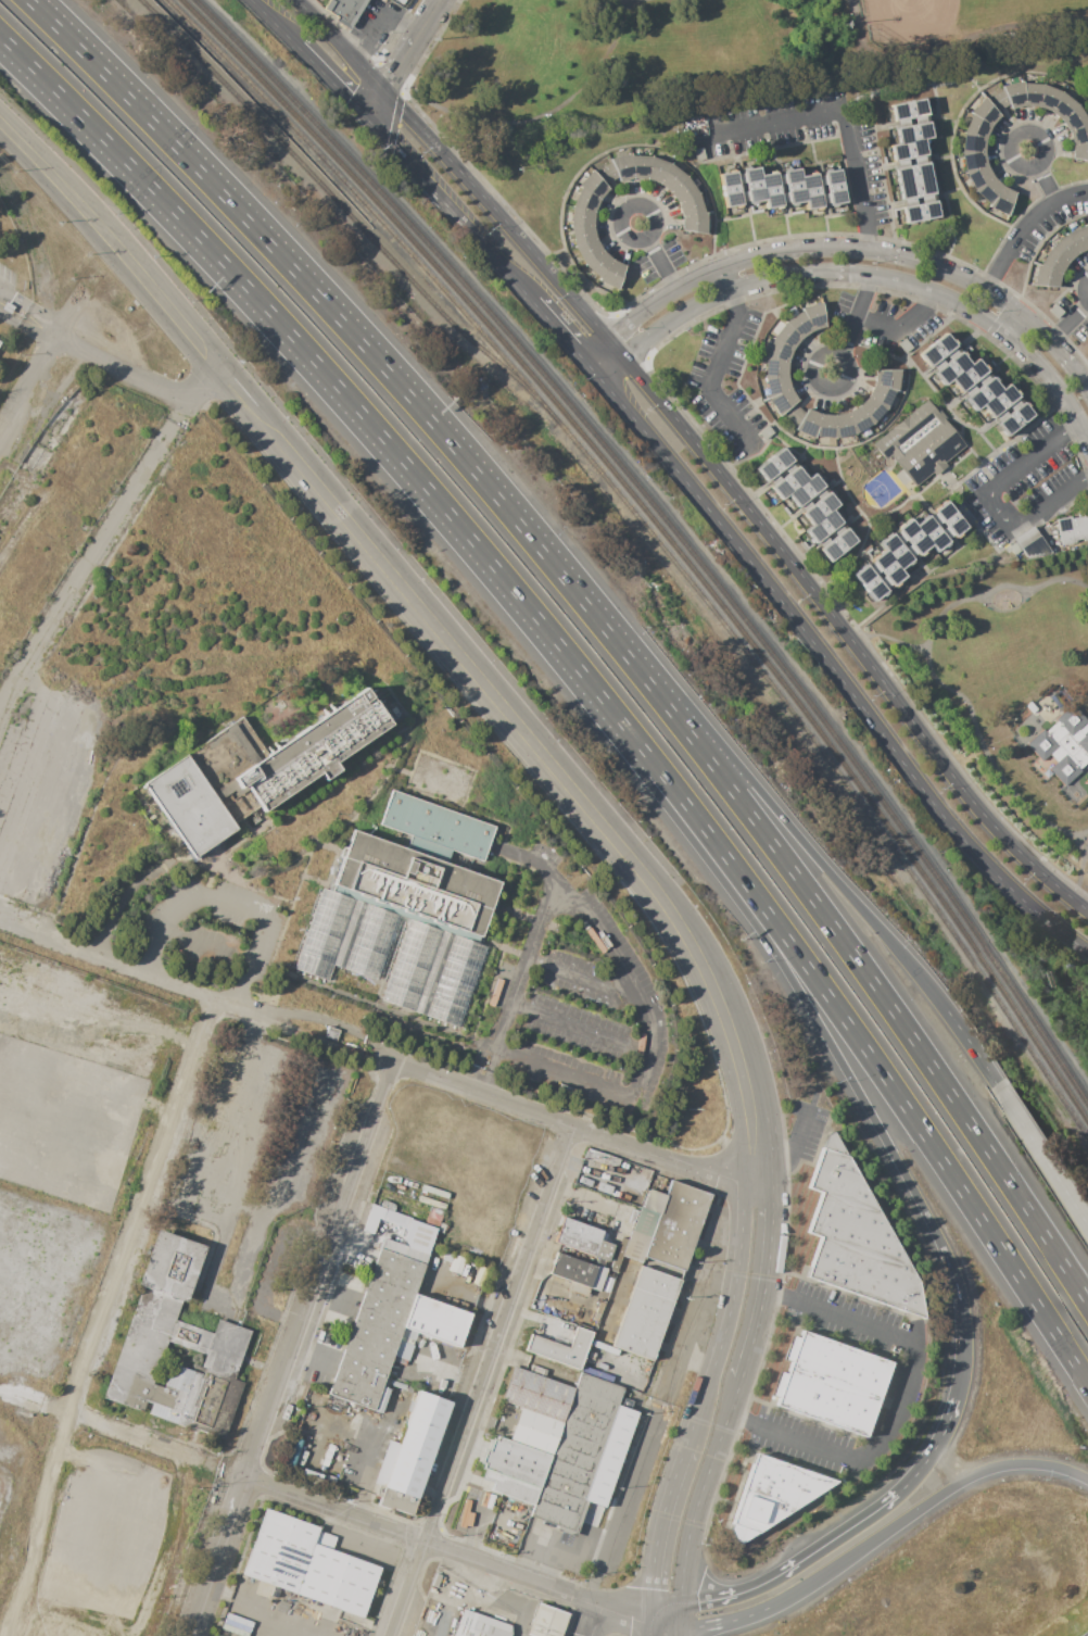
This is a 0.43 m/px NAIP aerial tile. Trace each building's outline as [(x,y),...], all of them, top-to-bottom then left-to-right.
[(336,17),(334,21),(348,29),(365,0),(327,0),(322,8),(336,17)] [(1000,86),(1001,90),(1009,105),(1010,110),(1023,105),(1021,83),(1021,79),(1000,86)] [(1023,105),(1037,108),(1041,84),(1021,83),(1023,105)] [(1037,108),(1050,111),(1061,90),(1041,84),(1037,108)] [(996,112),(1009,105),(1001,90),(986,101),(996,112)] [(1050,111),(1061,119),(1077,103),(1061,90),(1050,111)] [(990,125),(999,115),(996,112),(986,101),(983,97),(969,113),(971,114),(990,125)] [(890,105),(923,99),(926,114),(894,121),(890,105)] [(1061,119),(1067,130),(1087,121),(1077,103),(1061,119)] [(985,139),(990,125),(971,114),(963,134),(985,139)] [(1072,143),(1087,140),(1087,121),(1067,130),(1072,143)] [(896,128),(928,122),(932,137),(922,139),(899,143),(896,128)] [(984,152),(985,139),(963,134),(961,153),(984,152)] [(922,139),(899,143),(889,146),(893,161),(925,154),(922,139)] [(1072,143),(1087,140),(1087,161),(1071,156),(1072,143)] [(693,149),(701,148),(705,160),(695,161),(693,149)] [(987,165),(984,152),(961,153),(965,174),(987,165)] [(609,159),(610,164),(618,178),(620,183),(632,178),(631,156),(630,153),(609,159)] [(632,178),(646,180),(650,156),(631,156),(632,178)] [(646,180),(659,185),(670,163),(650,156),(646,180)] [(659,185),(670,192),(686,177),(670,163),(659,185)] [(895,168),(927,163),(933,193),(900,200),(895,168)] [(605,185),(618,178),(610,164),(595,174),(605,185)] [(992,177),(987,165),(965,174),(976,191),(992,177)] [(764,201),(749,204),(743,171),(758,167),(760,176),(764,201)] [(800,177),(805,200),(788,203),(782,171),(798,167),(800,177)] [(824,172),(838,168),(845,202),(831,205),(824,172)] [(599,199),(608,189),(605,185),(595,174),(592,169),(578,186),(581,187),(599,199)] [(720,175),(735,172),(742,205),(726,207),(720,175)] [(760,176),(775,173),(781,205),(766,207),(764,201),(760,176)] [(800,177),(814,174),(821,206),(807,210),(805,200),(800,177)] [(670,192),(676,204),(697,193),(686,177),(670,192)] [(1003,186),(992,177),(976,191),(990,205),(1003,186)] [(1014,192),(1007,218),(989,207),(990,205),(1003,186),(1014,192)] [(595,212),(599,199),(581,187),(572,206),(595,212)] [(676,204),(681,216),(704,213),(697,193),(676,204)] [(902,207),(934,201),(937,216),(904,223),(902,207)] [(593,226),(595,212),(572,206),(570,226),(593,226)] [(681,216),(704,213),(706,212),(705,236),(681,230),(681,216)] [(596,239),(593,226),(570,226),(574,248),(596,239)] [(1087,248),(1087,243),(1084,226),(1064,234),(1077,253),(1087,248)] [(1067,262),(1077,253),(1064,234),(1049,249),(1067,262)] [(603,251),(596,239),(574,248),(585,265),(603,251)] [(1061,275),(1067,262),(1049,249),(1039,265),(1061,275)] [(612,260),(603,251),(585,265),(599,279),(612,260)] [(624,266),(617,292),(598,281),(599,279),(612,260),(624,266)] [(1057,287),(1029,285),(1036,264),(1039,265),(1061,275),(1057,287)] [(810,332),(799,312),(798,310),(821,303),(823,328),(810,332)] [(1054,304),(1063,312),(1055,319),(1047,311),(1054,304)] [(799,340),(810,332),(799,312),(783,324),(799,340)] [(792,351),(799,340),(783,324),(771,340),(792,351)] [(920,353),(944,335),(953,347),(929,366),(920,353)] [(897,344),(904,338),(911,348),(903,354),(897,344)] [(787,364),(792,351),(771,340),(763,360),(787,364)] [(935,373),(960,352),(970,364),(951,379),(945,385),(935,373)] [(970,364),(951,379),(961,391),(985,370),(976,358),(970,364)] [(787,377),(787,364),(763,360),(763,380),(787,377)] [(875,370),(900,368),(897,390),(896,389),(873,383),(875,370)] [(790,391),(787,377),(763,380),(770,400),(790,391)] [(965,398),(990,377),(1000,389),(982,404),(975,410),(965,398)] [(873,383),(868,395),(887,407),(896,389),(873,383)] [(1000,389),(982,404),(991,415),(1016,395),(1007,383),(1000,389)] [(779,417),(782,414),(794,403),(797,400),(790,391),(770,400),(768,401),(779,417)] [(868,395),(859,406),(874,424),(887,407),(868,395)] [(873,444),(927,401),(937,414),(940,411),(945,416),(941,418),(963,446),(942,463),(946,466),(935,475),(933,471),(914,486),(890,456),(886,460),(873,444)] [(806,414),(794,403),(782,414),(798,426),(806,414)] [(997,424),(1022,403),(1032,415),(1005,435),(997,424)] [(859,406),(847,413),(856,433),(874,424),(859,406)] [(820,414),(808,410),(806,414),(798,426),(795,431),(814,439),(815,436),(820,414)] [(847,413),(834,416),(836,439),(856,433),(847,413)] [(834,416),(820,414),(815,436),(836,439),(834,416)] [(758,433),(768,426),(773,432),(763,440),(758,433)] [(756,469),(782,449),(792,461),(766,481),(756,469)] [(771,488),(797,467),(807,479),(788,494),(781,500),(771,488)] [(807,479),(788,494),(797,506),(822,486),(812,475),(807,479)] [(826,492),(837,504),(830,509),(811,525),(801,513),(826,492)] [(933,511),(945,501),(966,527),(953,537),(933,511)] [(830,509),(811,525),(805,530),(814,543),(840,521),(830,509)] [(1087,514),(1087,520),(1087,541),(1083,542),(1083,538),(1074,540),(1074,543),(1060,545),(1055,519),(1070,517),(1071,519),(1078,518),(1077,515),(1087,514)] [(947,542),(934,551),(929,544),(914,525),(926,516),(947,542)] [(929,544),(914,525),(909,518),(897,528),(916,554),(929,544)] [(1013,539),(1030,525),(1051,552),(1049,554),(1027,557),(1021,550),(1013,555),(1007,548),(1014,541),(1013,539)] [(819,550),(845,529),(855,541),(828,562),(819,550)] [(891,534),(912,559),(900,569),(885,551),(880,544),(891,534)] [(900,569),(885,551),(873,561),(894,584),(904,576),(900,569)] [(852,576),(866,565),(887,591),(874,602),(852,576)] [(143,784),(187,755),(212,792),(364,689),(388,726),(333,763),(338,769),(322,779),(319,772),(262,810),(249,791),(238,798),(232,790),(217,801),(237,829),(193,858),(143,784)] [(1070,703),(1087,723),(1087,762),(1063,784),(1025,742),(1070,703)] [(225,729),(233,722),(257,757),(248,764),(225,729)] [(379,825),(391,790),(494,828),(481,863),(379,825)] [(352,830),(498,883),(479,935),(333,882),(352,830)] [(325,1025),(339,1031),(336,1041),(321,1036),(325,1025)] [(826,1135),(833,1132),(916,1282),(923,1320),(885,1306),(806,1278),(821,1236),(808,1232),(822,1193),(808,1187),(826,1135)] [(665,1196),(671,1181),(711,1195),(683,1271),(644,1257),(665,1196)] [(644,1257),(641,1263),(622,1256),(646,1190),(665,1196),(644,1257)] [(382,1199),(396,1204),(393,1211),(380,1207),(382,1199)] [(429,1211),(442,1217),(439,1228),(425,1222),(429,1211)] [(612,1245),(607,1261),(554,1242),(564,1217),(603,1231),(599,1241),(612,1245)] [(429,1254),(406,1246),(415,1221),(438,1229),(429,1254)] [(205,1247),(186,1302),(181,1300),(175,1320),(213,1333),(217,1320),(251,1331),(235,1379),(201,1368),(205,1355),(167,1342),(152,1384),(163,1387),(170,1364),(203,1375),(193,1406),(195,1407),(188,1427),(148,1414),(151,1404),(146,1402),(142,1412),(102,1398),(141,1286),(138,1285),(156,1231),(205,1247)] [(380,1249),(425,1264),(429,1254),(406,1246),(383,1238),(380,1249)] [(627,1239),(615,1272),(610,1270),(621,1238),(627,1239)] [(329,1394),(380,1249),(425,1264),(415,1294),(470,1313),(458,1348),(403,1329),(374,1410),(329,1394)] [(569,1281),(548,1273),(556,1254),(596,1268),(597,1267),(607,1270),(599,1292),(590,1288),(586,1298),(566,1291),(569,1281)] [(619,1323),(609,1320),(630,1263),(640,1267),(619,1323)] [(640,1267),(680,1281),(650,1360),(611,1346),(619,1323),(640,1267)] [(531,1335),(569,1349),(577,1327),(593,1334),(580,1370),(526,1350),(531,1335)] [(780,1372),(786,1374),(790,1362),(785,1360),(793,1337),(799,1339),(802,1330),(891,1362),(864,1437),(776,1406),(779,1398),(771,1396),(780,1372)] [(520,1408),(562,1423),(574,1389),(513,1368),(502,1401),(520,1408)] [(580,1373),(622,1388),(589,1487),(593,1488),(578,1532),(530,1515),(534,1505),(552,1456),(562,1423),(574,1389),(580,1373)] [(418,1390),(451,1402),(410,1515),(391,1509),(390,1510),(377,1506),(418,1390)] [(633,1395),(645,1399),(640,1412),(629,1408),(633,1395)] [(552,1456),(508,1442),(520,1408),(562,1423),(552,1456)] [(612,1426),(622,1431),(613,1458),(603,1453),(612,1426)] [(534,1505),(552,1456),(508,1442),(497,1437),(496,1440),(491,1438),(488,1449),(484,1448),(479,1464),(482,1465),(480,1470),(484,1471),(481,1480),(492,1484),(491,1489),(534,1505)] [(732,1524),(731,1524),(756,1455),(837,1482),(737,1545),(730,1530),(732,1524)] [(242,1575),(265,1509),(319,1528),(318,1532),(314,1544),(332,1550),(381,1568),(364,1618),(242,1575)] [(314,1544),(332,1550),(337,1537),(318,1532),(314,1544)] [(568,1614),(560,1635),(532,1635),(526,1634),(537,1603),(568,1614)] [(513,1627),(509,1635),(453,1635),(463,1610),(513,1627)]
